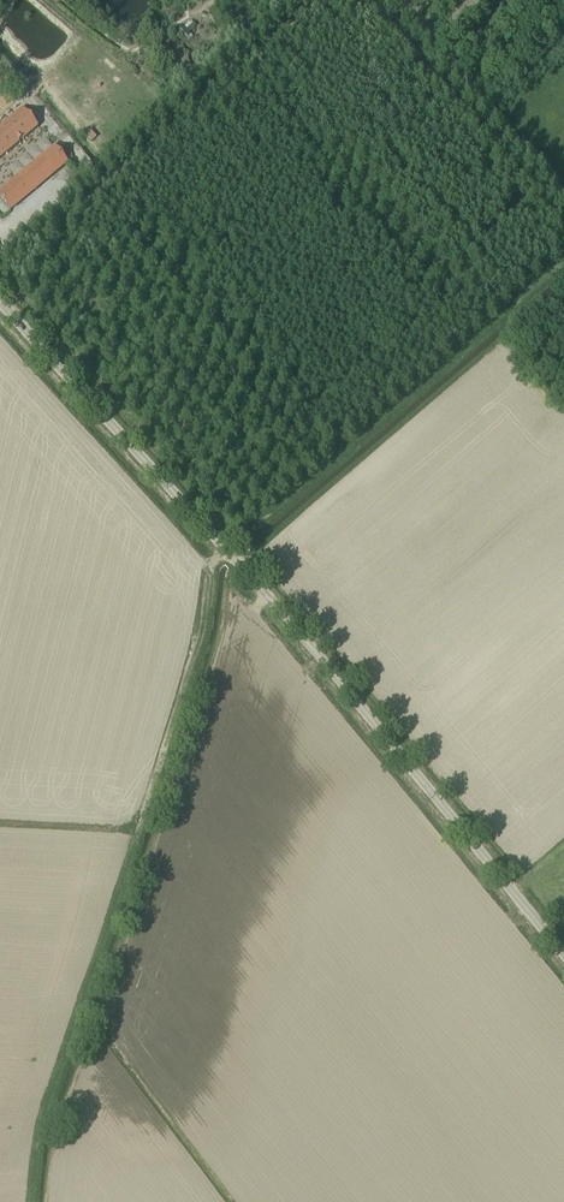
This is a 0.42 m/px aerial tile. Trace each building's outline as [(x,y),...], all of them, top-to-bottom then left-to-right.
[(37,126),(22,108),(0,127),(0,157),(37,126)] [(68,162),(54,146),(0,192),(0,198),(10,210),(68,162)]
